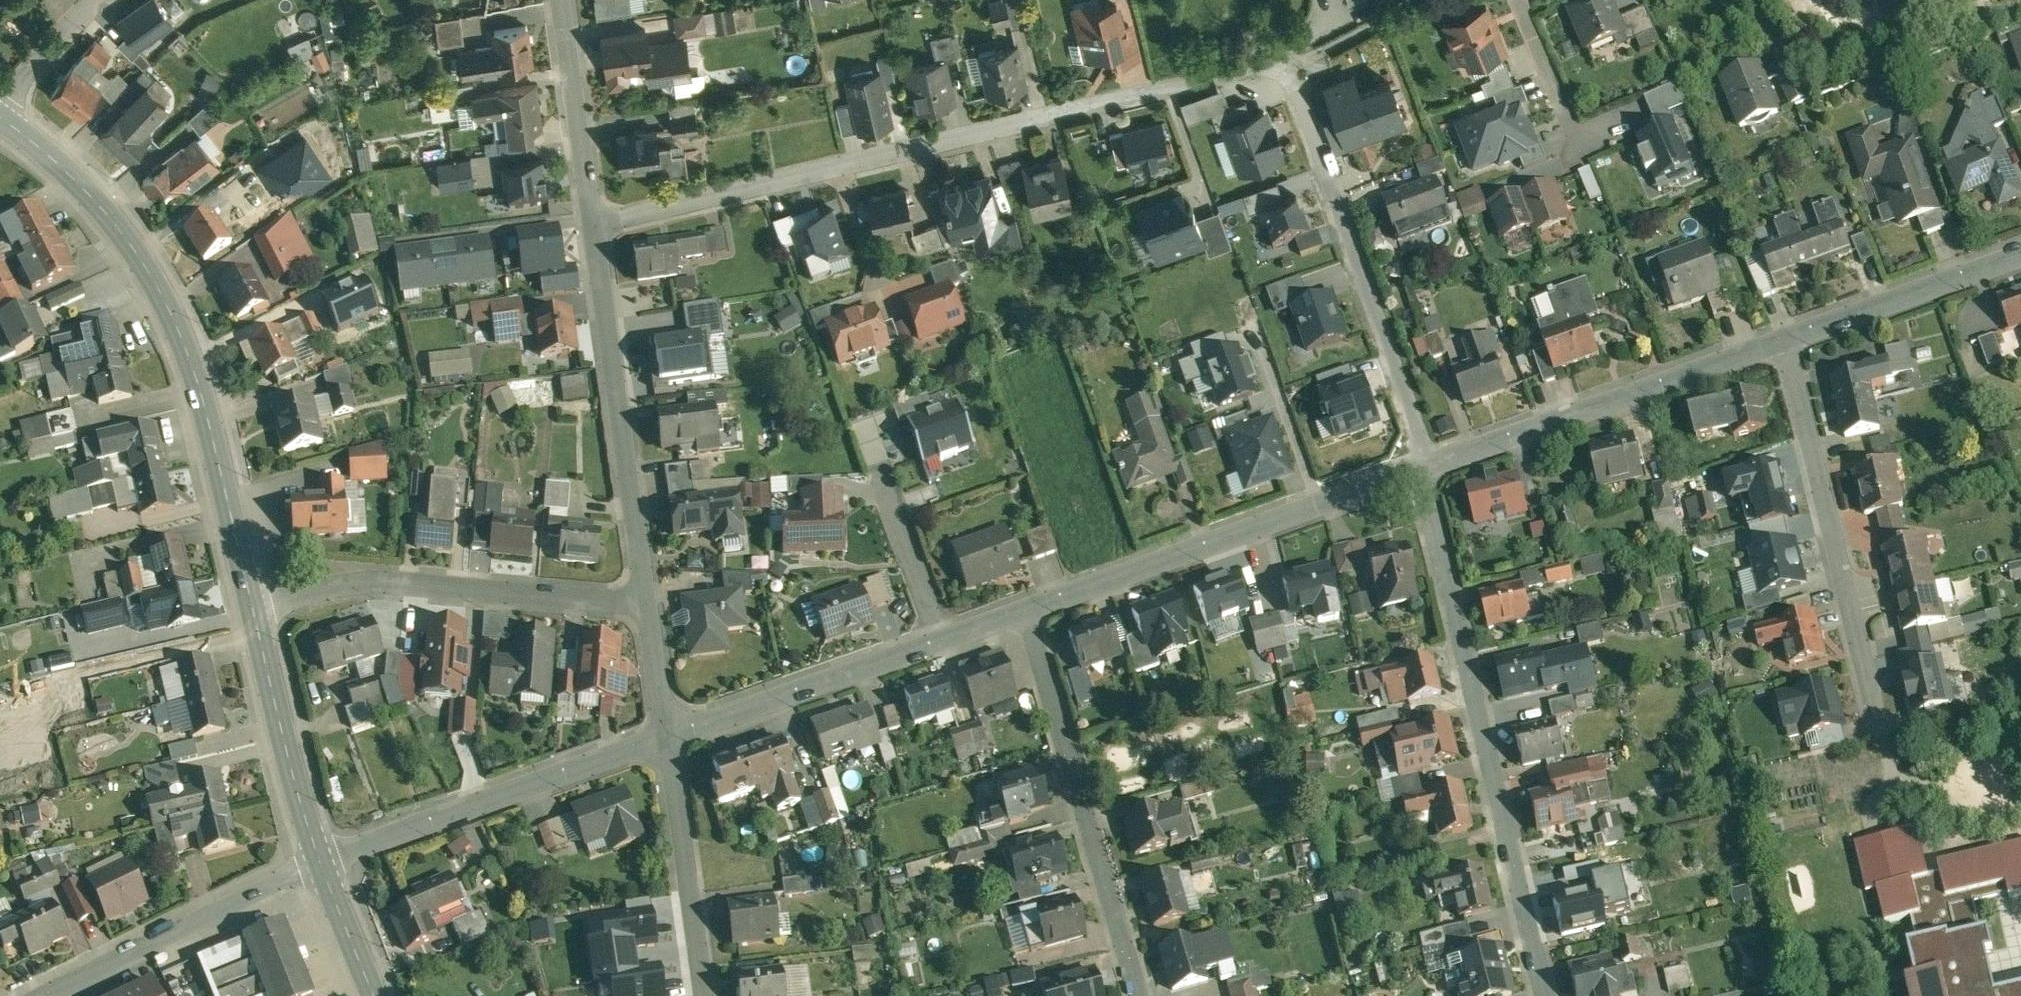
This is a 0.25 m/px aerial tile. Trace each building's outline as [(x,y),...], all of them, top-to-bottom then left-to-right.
[(119,19),(128,31),(138,45),(174,20),(159,0),(146,0),(119,19)] [(599,12),(628,8),(627,0),(597,0),(599,12)] [(991,0),(988,0),(994,26),(996,25),(996,23),(1010,20),(1010,21),(1011,21),(1006,0),(992,0),(991,0)] [(1011,21),(1010,21),(1011,27),(1028,23),(1022,0),(1006,0),(1011,21)] [(1587,51),(1624,35),(1625,35),(1619,20),(1610,0),(1565,0),(1587,51)] [(1116,3),(1099,7),(1098,1),(1074,7),(1083,43),(1092,40),(1095,54),(1100,53),(1108,58),(1113,49),(1120,48),(1122,58),(1136,55),(1128,22),(1121,23),(1116,3)] [(340,2),(331,4),(334,20),(344,18),(340,2)] [(1485,5),(1465,13),(1466,16),(1446,24),(1454,45),(1460,42),(1466,57),(1480,51),(1484,59),(1504,51),(1485,5)] [(328,8),(319,11),(325,32),(334,30),(328,8)] [(1645,9),(1619,20),(1625,35),(1624,35),(1628,46),(1629,46),(1629,44),(1656,32),(1645,9)] [(701,11),(675,15),(678,33),(704,29),(701,11)] [(460,13),(435,16),(439,42),(463,38),(460,13)] [(526,23),(494,28),(496,43),(461,48),(465,71),(531,61),(526,23)] [(2019,24),(1997,32),(2001,46),(2014,42),(2013,41),(2020,38),(2020,30),(2019,24)] [(645,28),(602,34),(609,85),(629,82),(629,81),(628,81),(626,66),(648,63),(650,79),(666,77),(667,82),(675,89),(690,87),(688,74),(689,74),(684,39),(647,44),(645,28)] [(138,45),(128,31),(117,41),(132,55),(140,48),(138,45)] [(950,31),(930,36),(936,60),(943,58),(944,60),(957,57),(950,31)] [(94,39),(70,67),(87,79),(110,52),(94,39)] [(341,42),(330,43),(333,62),(344,61),(341,42)] [(1017,43),(974,52),(979,75),(984,74),(988,91),(986,91),(986,94),(1027,84),(1026,82),(1023,83),(1014,45),(1018,45),(1017,43)] [(322,44),(312,49),(318,64),(329,60),(322,44)] [(149,58),(140,48),(132,55),(142,65),(149,58)] [(895,83),(889,56),(876,59),(879,71),(883,86),(895,83)] [(936,60),(908,67),(918,110),(954,101),(944,60),(943,58),(936,60)] [(1504,59),(1487,66),(1490,75),(1480,79),(1485,92),(1514,82),(1504,59)] [(1759,65),(1722,79),(1741,128),(1778,113),(1759,65)] [(1792,66),(1777,72),(1792,105),(1807,99),(1792,66)] [(87,79),(70,67),(51,94),(81,115),(100,88),(87,79)] [(143,67),(127,85),(126,84),(120,90),(131,101),(147,83),(148,84),(155,78),(143,67)] [(221,74),(207,69),(202,82),(216,87),(221,74)] [(117,71),(100,88),(111,99),(120,90),(126,84),(128,82),(117,71)] [(879,71),(848,79),(860,129),(891,122),(883,86),(879,71)] [(495,76),(461,82),(464,98),(474,97),(473,91),(497,87),(495,76)] [(1389,78),(1340,97),(1345,111),(1339,113),(1347,134),(1374,124),(1376,129),(1404,118),(1389,78)] [(534,82),(503,86),(506,107),(494,109),(498,133),(509,132),(510,136),(531,133),(530,127),(541,126),(534,82)] [(131,101),(123,109),(123,108),(100,132),(128,158),(150,134),(138,123),(162,97),(148,84),(147,83),(131,101)] [(1188,118),(1213,110),(1217,121),(1234,116),(1225,85),(1182,99),(1188,118)] [(497,87),(473,91),(474,97),(476,111),(494,109),(506,107),(503,86),(497,87)] [(1966,112),(1970,114),(1960,137),(1981,145),(1983,151),(1948,166),(1960,197),(1993,184),(2003,205),(2020,197),(2020,195),(1994,130),(1983,104),(1985,103),(1982,93),(1972,97),(1966,112)] [(1475,171),(1499,162),(1501,167),(1526,158),(1524,152),(1537,147),(1517,97),(1505,102),(1503,98),(1478,108),(1480,112),(1455,121),(1475,171)] [(208,98),(189,116),(200,130),(220,115),(208,98)] [(1901,98),(1866,110),(1871,124),(1906,112),(1901,98)] [(2008,123),(1997,98),(1985,103),(1983,104),(1994,130),(2008,123)] [(693,100),(669,103),(671,116),(694,112),(693,100)] [(849,103),(836,106),(842,132),(855,129),(849,103)] [(1285,155),(1267,105),(1220,122),(1238,172),(1285,155)] [(694,112),(671,116),(673,133),(697,129),(694,112)] [(1339,113),(1323,119),(1334,148),(1350,142),(1347,134),(1339,113)] [(1161,121),(1122,131),(1131,166),(1170,156),(1161,121)] [(1673,121),(1654,129),(1655,133),(1638,141),(1643,153),(1639,155),(1648,174),(1651,172),(1657,185),(1663,182),(1677,176),(1675,172),(1692,165),(1673,121)] [(655,129),(616,134),(621,168),(660,162),(662,176),(686,173),(683,151),(670,153),(669,144),(658,146),(655,129)] [(1911,142),(1878,154),(1870,132),(1852,139),(1867,180),(1884,173),(1896,204),(1898,203),(1904,220),(1918,215),(1926,236),(1943,230),(1911,142)] [(183,142),(165,155),(168,159),(143,178),(165,207),(191,187),(188,184),(205,171),(199,163),(211,154),(198,136),(185,145),(183,142)] [(332,170),(309,136),(260,169),(283,203),(332,170)] [(470,155),(436,160),(440,187),(474,182),(470,155)] [(543,156),(501,162),(509,213),(550,206),(543,156)] [(1041,167),(1025,171),(1024,167),(1023,167),(1021,167),(1026,186),(1032,209),(1053,204),(1052,200),(1069,196),(1070,202),(1072,201),(1061,157),(1040,162),(1041,167)] [(1021,159),(997,165),(1007,191),(1026,186),(1021,167),(1023,167),(1021,159)] [(1443,160),(1419,169),(1424,182),(1447,173),(1443,160)] [(1581,172),(1593,202),(1604,198),(1593,167),(1581,172)] [(1022,243),(1015,215),(998,219),(988,175),(942,186),(942,185),(941,185),(941,186),(947,210),(948,210),(949,211),(953,230),(954,230),(954,226),(979,220),(984,242),(1007,235),(1009,245),(1022,243)] [(1276,180),(1243,192),(1249,211),(1259,207),(1258,206),(1283,197),(1276,180)] [(1438,182),(1384,200),(1399,243),(1452,224),(1438,182)] [(1554,185),(1523,197),(1535,228),(1538,234),(1568,223),(1554,185)] [(941,186),(926,190),(935,215),(949,211),(948,210),(947,210),(941,186)] [(905,187),(867,196),(868,198),(872,217),(875,229),(913,220),(905,187)] [(1467,220),(1491,213),(1483,187),(1459,195),(1467,220)] [(1188,210),(1182,192),(1139,208),(1156,255),(1204,238),(1196,216),(1193,208),(1188,210)] [(1283,197),(1258,206),(1259,207),(1259,208),(1274,250),(1311,237),(1295,193),(1283,197)] [(1522,194),(1492,206),(1504,240),(1535,228),(1523,197),(1522,194)] [(868,198),(858,200),(862,219),(872,217),(868,198)] [(1834,201),(1813,208),(1822,232),(1803,239),(1813,268),(1816,278),(1836,271),(1832,261),(1852,253),(1834,201)] [(279,218),(268,202),(254,211),(265,228),(279,218)] [(783,240),(794,236),(791,227),(810,221),(808,215),(819,211),(816,203),(775,216),(783,240)] [(38,207),(8,222),(14,234),(8,237),(12,245),(18,242),(24,254),(55,238),(38,207)] [(850,260),(831,207),(819,211),(808,215),(810,221),(791,227),(794,236),(803,263),(821,257),(824,268),(850,260)] [(1209,251),(1230,244),(1217,208),(1196,216),(1204,238),(1209,251)] [(211,215),(183,233),(203,263),(230,246),(211,215)] [(1794,215),(1775,222),(1783,246),(1764,253),(1778,292),(1797,285),(1793,274),(1813,268),(1803,239),(1794,215)] [(370,217),(343,225),(353,262),(380,254),(370,217)] [(287,218),(254,240),(277,283),(313,266),(287,218)] [(938,222),(911,232),(919,252),(945,243),(938,222)] [(723,229),(709,230),(710,234),(701,235),(701,238),(703,238),(705,255),(726,252),(723,229)] [(556,231),(502,239),(505,261),(525,258),(527,275),(561,270),(556,231)] [(1864,234),(1852,239),(1862,262),(1874,257),(1864,234)] [(24,254),(23,254),(27,262),(19,266),(32,291),(72,271),(55,238),(24,254)] [(701,238),(633,248),(638,281),(678,275),(675,260),(705,256),(705,255),(703,238),(701,238)] [(453,266),(445,267),(448,287),(493,280),(488,241),(458,245),(454,249),(456,262),(453,266)] [(1706,242),(1646,263),(1654,286),(1666,282),(1675,308),(1708,297),(1714,314),(1729,308),(1706,242)] [(445,267),(436,268),(432,266),(431,253),(426,250),(396,254),(402,293),(448,287),(445,267)] [(953,263),(929,271),(937,292),(949,287),(949,288),(960,284),(953,263)] [(3,265),(0,266),(0,320),(24,309),(3,265)] [(1766,269),(1751,274),(1761,298),(1774,294),(1766,269)] [(266,305),(249,273),(221,287),(238,320),(266,305)] [(544,295),(582,290),(581,279),(542,283),(544,295)] [(1301,279),(1269,290),(1277,315),(1292,310),(1310,304),(1301,279)] [(321,300),(337,337),(382,316),(366,280),(321,300)] [(1586,280),(1549,292),(1561,327),(1541,334),(1546,349),(1553,372),(1556,371),(1598,356),(1586,320),(1591,318),(1588,308),(1595,306),(1586,280)] [(79,285),(46,300),(51,312),(84,297),(79,285)] [(937,292),(907,303),(916,328),(924,325),(929,337),(962,325),(949,288),(949,287),(937,292)] [(2020,291),(2019,288),(2011,291),(2012,293),(1998,298),(2009,330),(2020,326),(2020,291)] [(1307,354),(1350,339),(1334,295),(1310,304),(1292,310),(1307,354)] [(519,300),(491,304),(494,323),(517,320),(522,319),(519,300)] [(719,302),(683,307),(687,335),(707,332),(708,340),(724,338),(719,302)] [(491,304),(470,307),(473,328),(494,324),(494,323),(491,304)] [(829,307),(809,315),(815,331),(826,327),(835,324),(829,307)] [(791,308),(775,318),(784,333),(801,323),(791,308)] [(0,320),(0,323),(15,356),(33,347),(31,342),(38,339),(40,337),(40,335),(40,333),(40,332),(35,320),(31,322),(24,309),(0,320)] [(835,324),(826,327),(840,365),(887,348),(886,346),(880,327),(873,310),(835,324)] [(522,319),(517,320),(520,340),(538,338),(541,357),(575,352),(569,313),(522,319)] [(312,316),(299,322),(308,342),(321,336),(312,316)] [(517,320),(494,323),(494,324),(497,344),(520,341),(520,340),(517,320)] [(299,322),(240,348),(249,367),(259,363),(265,377),(273,374),(277,384),(297,375),(293,365),(295,364),(289,350),(308,342),(299,322)] [(892,323),(880,327),(886,346),(898,342),(893,328),(892,323)] [(899,344),(910,341),(904,324),(893,328),(898,342),(899,344)] [(115,325),(82,333),(87,354),(77,356),(62,360),(65,375),(91,369),(122,362),(123,362),(115,325)] [(687,335),(649,340),(651,352),(648,352),(653,388),(657,388),(714,380),(708,340),(707,332),(687,335)] [(1439,332),(1423,338),(1431,359),(1447,353),(1439,332)] [(1481,335),(1464,341),(1472,364),(1489,358),(1481,335)] [(72,336),(50,341),(55,361),(62,360),(77,356),(72,336)] [(1994,336),(1979,342),(1989,366),(2004,361),(1994,336)] [(724,338),(708,340),(714,380),(722,378),(730,377),(724,338)] [(1907,343),(1886,348),(1892,375),(1913,370),(1907,343)] [(1236,348),(1202,360),(1219,407),(1253,395),(1248,383),(1255,381),(1247,359),(1241,361),(1236,348)] [(1546,349),(1534,353),(1545,383),(1559,378),(1556,371),(1553,372),(1546,349)] [(463,354),(430,359),(432,379),(466,375),(463,354)] [(1472,364),(1454,370),(1465,402),(1505,388),(1494,357),(1489,358),(1472,364)] [(122,362),(91,369),(99,404),(130,397),(122,362)] [(1888,363),(1832,376),(1839,408),(1873,400),(1870,387),(1893,382),(1888,363)] [(1351,367),(1317,380),(1322,394),(1356,381),(1351,367)] [(344,368),(323,376),(329,397),(330,397),(335,417),(352,413),(347,391),(350,391),(344,368)] [(584,376),(562,379),(565,401),(587,398),(584,376)] [(714,380),(657,388),(660,414),(725,405),(722,378),(714,380)] [(1356,381),(1322,394),(1338,439),(1350,435),(1351,436),(1368,430),(1368,428),(1380,424),(1363,379),(1356,381)] [(510,388),(493,396),(501,415),(518,407),(510,388)] [(1760,392),(1726,400),(1690,409),(1697,438),(1733,430),(1734,437),(1769,429),(1760,392)] [(1163,413),(1155,394),(1147,397),(1154,415),(1155,415),(1155,416),(1163,413)] [(1899,394),(1876,399),(1882,425),(1905,420),(1899,394)] [(926,396),(892,408),(899,426),(906,423),(906,422),(932,412),(926,396)] [(1144,446),(1115,457),(1120,471),(1118,472),(1119,475),(1123,474),(1129,490),(1157,480),(1156,477),(1173,470),(1174,473),(1176,473),(1172,462),(1155,416),(1155,415),(1154,415),(1147,397),(1128,403),(1144,446)] [(310,400),(273,409),(284,454),(321,445),(310,400)] [(1873,400),(1839,408),(1846,437),(1880,430),(1873,400)] [(932,412),(906,422),(906,423),(922,466),(939,460),(940,462),(957,456),(956,453),(973,447),(957,403),(932,412)] [(714,409),(657,415),(661,449),(696,445),(697,453),(719,450),(714,409)] [(71,412),(46,418),(51,440),(74,434),(76,434),(71,412)] [(1245,414),(1211,426),(1217,442),(1228,438),(1227,437),(1250,429),(1245,414)] [(51,440),(46,418),(21,424),(26,446),(51,440)] [(1250,429),(1227,437),(1228,438),(1246,490),(1267,483),(1266,481),(1284,474),(1288,473),(1270,422),(1250,429)] [(163,458),(155,425),(122,433),(122,435),(82,444),(87,464),(127,455),(133,480),(164,472),(161,458),(163,458)] [(1207,431),(1189,437),(1195,454),(1213,448),(1207,431)] [(74,434),(51,440),(54,451),(77,446),(74,434)] [(1634,437),(1591,447),(1599,485),(1643,476),(1634,437)] [(384,444),(349,453),(351,483),(386,481),(384,444)] [(1898,447),(1876,452),(1879,465),(1893,462),(1893,464),(1901,462),(1898,447)] [(1183,458),(1172,462),(1176,473),(1174,473),(1180,487),(1192,482),(1183,458)] [(1879,465),(1854,471),(1857,486),(1861,486),(1867,515),(1878,512),(1899,507),(1904,506),(1897,479),(1894,480),(1891,465),(1893,464),(1893,462),(1879,465)] [(689,464),(664,468),(667,485),(692,484),(689,464)] [(1778,465),(1747,473),(1747,475),(1728,479),(1733,499),(1752,494),(1756,508),(1758,507),(1763,525),(1788,518),(1784,501),(1787,500),(1778,465)] [(107,466),(74,474),(79,493),(111,485),(107,466)] [(173,508),(165,473),(164,473),(164,472),(133,480),(111,485),(116,504),(118,513),(139,508),(141,516),(173,508)] [(423,475),(413,474),(411,498),(421,499),(423,475)] [(1518,477),(1499,481),(1498,476),(1486,478),(1487,484),(1469,489),(1477,526),(1496,521),(1496,522),(1509,519),(1508,518),(1527,514),(1518,477)] [(822,478),(786,479),(787,497),(802,496),(802,495),(823,494),(822,478)] [(320,494),(316,498),(291,500),(294,538),(346,534),(343,496),(342,481),(320,483),(320,494)] [(470,482),(456,481),(456,486),(457,486),(455,509),(467,510),(470,482)] [(570,485),(546,483),(544,510),(551,511),(568,512),(570,485)] [(1669,483),(1655,486),(1661,510),(1674,507),(1669,483)] [(456,486),(432,484),(429,518),(418,517),(416,548),(451,551),(455,509),(457,486),(456,486)] [(692,484),(667,485),(669,504),(685,501),(685,498),(694,497),(692,484)] [(79,493),(51,499),(56,523),(92,514),(92,510),(116,504),(111,485),(79,493)] [(503,489),(475,486),(470,550),(491,552),(494,520),(500,521),(503,489)] [(768,486),(752,487),(753,509),(769,508),(768,486)] [(823,494),(802,495),(802,496),(803,518),(840,517),(839,493),(823,494)] [(685,501),(669,504),(674,537),(713,532),(715,544),(722,543),(723,551),(741,548),(740,540),(741,540),(740,528),(741,528),(736,494),(685,501)] [(1711,494),(1679,502),(1681,511),(1688,509),(1691,524),(1717,517),(1711,494)] [(1899,507),(1878,512),(1882,526),(1902,522),(1899,507)] [(1653,513),(1660,542),(1682,537),(1675,508),(1653,513)] [(588,525),(567,522),(568,512),(551,511),(548,537),(562,538),(560,562),(597,565),(600,532),(587,531),(588,525)] [(500,521),(494,520),(491,552),(491,555),(529,559),(534,516),(517,514),(517,522),(500,521)] [(803,518),(782,519),(784,554),(842,551),(845,547),(845,540),(842,536),(841,517),(840,517),(803,518)] [(1048,527),(1026,535),(1035,559),(1057,551),(1048,527)] [(1904,528),(1883,533),(1887,548),(1907,544),(1904,528)] [(1005,529),(952,549),(967,588),(1020,569),(1005,529)] [(1737,535),(1713,541),(1718,563),(1742,557),(1737,535)] [(181,540),(148,547),(151,557),(159,591),(191,583),(181,540)] [(1808,586),(1796,540),(1748,553),(1760,599),(1808,586)] [(1887,548),(1884,549),(1888,564),(1891,564),(1897,591),(1933,583),(1927,555),(1923,556),(1920,543),(1924,542),(1923,540),(1907,544),(1887,548)] [(1348,548),(1334,551),(1340,574),(1353,571),(1348,548)] [(1405,549),(1383,554),(1382,551),(1366,555),(1375,591),(1380,611),(1416,603),(1411,582),(1413,582),(1405,549)] [(1570,564),(1546,570),(1550,585),(1573,579),(1570,564)] [(2010,568),(2013,580),(2020,579),(2020,565),(2010,568)] [(1324,573),(1285,582),(1284,578),(1282,579),(1290,617),(1293,616),(1292,613),(1313,608),(1316,625),(1337,620),(1334,605),(1326,569),(1324,570),(1324,573)] [(143,595),(137,570),(119,574),(125,599),(143,595)] [(748,575),(722,574),(724,595),(739,593),(739,595),(751,593),(748,575)] [(881,575),(866,581),(867,585),(860,587),(868,610),(891,602),(881,575)] [(1234,575),(1194,589),(1207,626),(1222,620),(1221,615),(1244,607),(1246,612),(1247,611),(1234,575)] [(143,595),(125,599),(129,613),(144,609),(149,631),(167,627),(168,628),(200,621),(191,583),(159,591),(143,595)] [(1933,583),(1897,591),(1904,621),(1901,622),(1904,636),(1907,635),(1927,630),(1942,627),(1942,625),(1939,625),(1936,614),(1940,613),(1933,583)] [(1523,585),(1482,595),(1490,630),(1502,627),(1513,634),(1520,623),(1546,617),(1542,597),(1527,600),(1523,585)] [(860,587),(812,604),(826,641),(873,624),(868,610),(860,587)] [(724,595),(683,600),(691,656),(725,652),(721,623),(742,620),(739,595),(739,593),(724,595)] [(1368,595),(1348,600),(1353,618),(1372,614),(1368,595)] [(1810,597),(1787,603),(1790,616),(1794,614),(1795,619),(1814,615),(1810,597)] [(1172,598),(1132,612),(1141,635),(1150,662),(1187,649),(1182,635),(1185,634),(1172,598)] [(117,601),(82,609),(89,634),(124,626),(117,601)] [(1985,616),(1989,630),(2003,627),(1999,612),(1985,616)] [(1795,619),(1780,623),(1780,624),(1756,630),(1760,647),(1784,641),(1790,665),(1825,656),(1815,614),(1814,615),(1795,619)] [(1985,615),(1964,621),(1967,636),(1989,630),(1985,616),(1985,615)] [(508,618),(484,616),(482,641),(506,642),(508,618)] [(1278,617),(1264,620),(1271,651),(1285,647),(1278,617)] [(1264,620),(1250,624),(1257,654),(1271,651),(1264,620)] [(1107,621),(1067,635),(1080,670),(1083,669),(1084,671),(1084,670),(1099,665),(1098,664),(1119,656),(1107,621)] [(374,624),(343,633),(355,669),(385,660),(374,624)] [(464,628),(430,625),(427,661),(423,660),(421,677),(426,678),(424,701),(457,704),(459,681),(466,681),(469,654),(462,654),(464,628)] [(1927,630),(1907,635),(1910,649),(1930,644),(1927,630)] [(343,633),(316,641),(327,677),(355,669),(343,633)] [(517,633),(515,663),(493,662),(490,697),(548,702),(553,636),(517,633)] [(1124,641),(1136,674),(1153,668),(1150,662),(1141,635),(1124,641)] [(618,642),(583,639),(578,699),(621,702),(623,681),(615,680),(618,642)] [(1932,650),(1911,655),(1915,671),(1935,666),(1932,650)] [(1587,651),(1542,662),(1540,652),(1497,662),(1506,699),(1547,689),(1548,691),(1571,686),(1594,681),(1587,651)] [(401,655),(387,654),(385,680),(399,681),(401,655)] [(72,655),(50,659),(53,671),(74,666),(72,655)] [(207,658),(175,666),(179,685),(164,688),(168,706),(184,702),(216,695),(207,658)] [(1000,659),(960,673),(974,711),(1014,697),(1000,659)] [(1431,660),(1399,667),(1400,669),(1404,687),(1408,704),(1440,696),(1431,660)] [(1915,671),(1903,674),(1909,702),(1907,702),(1910,717),(1951,708),(1951,706),(1948,707),(1944,694),(1947,693),(1940,665),(1915,671)] [(1080,670),(1067,675),(1076,707),(1095,701),(1084,670),(1084,671),(1083,669),(1080,670)] [(1400,669),(1378,674),(1383,692),(1404,687),(1400,669)] [(576,680),(560,678),(558,699),(574,700),(576,680)] [(940,680),(905,693),(905,692),(904,692),(915,725),(952,711),(941,679),(940,679),(940,680)] [(374,681),(360,685),(365,704),(379,700),(374,681)] [(1594,681),(1571,686),(1574,697),(1596,692),(1594,681)] [(1710,683),(1694,691),(1701,704),(1717,696),(1710,683)] [(360,685),(346,689),(352,708),(365,704),(360,685)] [(1830,685),(1796,694),(1795,691),(1777,695),(1778,701),(1779,700),(1786,726),(1802,722),(1806,737),(1819,733),(1843,728),(1842,727),(1840,727),(1837,713),(1839,712),(1836,701),(1834,701),(1830,685)] [(216,695),(184,702),(193,737),(225,730),(216,695)] [(1310,695),(1286,700),(1291,727),(1316,722),(1310,695)] [(1574,697),(1549,703),(1553,718),(1578,712),(1574,697)] [(108,700),(95,703),(97,715),(111,713),(108,700)] [(167,706),(152,710),(157,727),(171,723),(167,706)] [(478,708),(454,707),(453,737),(475,738),(478,708)] [(894,707),(883,710),(889,731),(900,728),(894,707)] [(834,719),(812,726),(825,762),(855,751),(856,754),(858,753),(856,748),(876,741),(878,746),(879,746),(876,736),(867,710),(835,721),(834,719)] [(0,720),(0,742),(27,738),(23,716),(0,720)] [(1390,735),(1373,740),(1374,745),(1379,769),(1398,770),(1399,776),(1420,771),(1418,765),(1423,763),(1423,765),(1455,758),(1446,722),(1390,735)] [(1556,722),(1514,731),(1523,767),(1564,757),(1556,722)] [(980,723),(968,726),(972,742),(973,745),(985,741),(980,723)] [(1388,726),(1359,733),(1362,748),(1374,745),(1373,740),(1390,735),(1388,726)] [(968,728),(950,733),(954,748),(972,742),(968,728)] [(1843,728),(1819,733),(1824,752),(1847,747),(1843,728)] [(896,760),(888,731),(876,736),(879,746),(878,746),(884,765),(896,760)] [(779,737),(712,761),(719,782),(713,784),(720,804),(759,790),(762,799),(773,795),(778,811),(799,804),(791,779),(794,778),(779,737)] [(194,742),(170,748),(174,762),(198,756),(194,742)] [(1602,758),(1549,770),(1554,792),(1530,797),(1537,830),(1576,821),(1574,810),(1612,801),(1602,758)] [(145,772),(149,790),(179,783),(175,765),(145,772)] [(1022,772),(995,779),(1008,822),(1006,823),(1006,824),(1008,823),(1009,826),(1025,821),(1026,820),(1027,818),(1026,813),(1047,807),(1037,774),(1024,778),(1022,772)] [(218,773),(186,781),(189,793),(182,794),(182,792),(178,791),(173,792),(170,795),(170,797),(147,802),(153,826),(169,822),(227,809),(218,773)] [(1399,776),(1398,776),(1398,777),(1380,781),(1383,793),(1423,784),(1420,773),(1400,778),(1399,776)] [(1209,781),(1179,789),(1183,803),(1213,795),(1209,781)] [(1423,784),(1383,793),(1386,804),(1402,800),(1401,799),(1425,794),(1423,784)] [(1425,794),(1401,799),(1402,800),(1406,818),(1431,812),(1437,837),(1472,829),(1461,785),(1425,794)] [(826,793),(814,797),(824,827),(836,823),(826,793)] [(625,794),(572,813),(584,846),(615,835),(620,849),(612,852),(613,853),(642,843),(636,827),(637,826),(625,794)] [(38,806),(21,809),(24,827),(42,823),(38,806)] [(227,809),(169,822),(174,840),(186,837),(186,834),(198,831),(203,852),(235,845),(227,809)] [(1161,809),(1124,819),(1124,821),(1123,822),(1128,839),(1130,839),(1135,856),(1169,846),(1170,849),(1175,847),(1189,843),(1180,810),(1163,815),(1161,809)] [(1620,815),(1599,819),(1603,835),(1594,837),(1596,848),(1625,841),(1620,815)] [(570,846),(560,821),(546,826),(555,852),(570,846)] [(174,840),(169,822),(153,826),(161,857),(177,854),(174,840)] [(1006,824),(961,835),(965,849),(994,842),(1010,838),(1006,824)] [(1938,863),(1940,872),(1928,875),(1917,828),(1855,843),(1866,889),(1877,887),(1885,922),(1911,916),(1917,943),(1908,945),(1916,979),(1906,981),(1910,995),(2020,995),(2020,989),(1996,994),(1986,954),(1993,952),(1988,931),(1981,933),(1974,901),(2009,893),(2010,898),(2020,895),(2020,843),(1938,863)] [(1038,841),(1006,850),(1007,855),(1001,856),(1006,872),(1012,870),(1014,878),(1030,874),(1032,881),(1047,876),(1048,879),(1066,874),(1055,839),(1053,839),(1053,841),(1039,845),(1038,841)] [(467,840),(450,848),(454,857),(471,849),(467,840)] [(965,849),(963,850),(967,863),(997,855),(994,842),(965,849)] [(1621,853),(1593,860),(1600,891),(1618,887),(1615,876),(1626,874),(1621,853)] [(47,860),(13,877),(25,900),(58,884),(47,860)] [(127,865),(91,882),(108,919),(145,901),(127,865)] [(1481,869),(1450,876),(1450,877),(1432,881),(1436,897),(1454,893),(1459,917),(1490,910),(1481,869)] [(418,904),(390,916),(405,952),(435,938),(426,919),(461,903),(450,876),(413,893),(418,904)] [(1174,876),(1142,886),(1153,926),(1186,916),(1174,876)] [(808,878),(781,882),(784,900),(810,896),(808,878)] [(77,882),(63,889),(78,921),(93,914),(77,882)] [(1357,891),(1334,897),(1339,920),(1363,915),(1357,891)] [(1595,891),(1554,900),(1562,936),(1603,926),(1595,891)] [(772,900),(740,905),(741,910),(728,912),(733,947),(778,940),(772,900)] [(1073,901),(1035,913),(1035,914),(1027,916),(1027,918),(1019,919),(1030,954),(1084,938),(1073,901)] [(1023,903),(999,909),(1003,923),(1019,919),(1027,918),(1027,916),(1023,903)] [(0,921),(0,942),(4,950),(22,941),(30,957),(52,946),(51,944),(68,936),(52,904),(15,922),(12,915),(0,921)] [(482,911),(452,924),(462,949),(492,936),(482,911)] [(652,912),(619,917),(620,926),(609,927),(612,949),(623,947),(623,948),(657,943),(652,912)] [(879,917),(864,923),(870,938),(885,932),(879,917)] [(242,939),(243,942),(197,960),(212,995),(316,995),(303,964),(310,962),(307,956),(305,950),(298,953),(286,922),(247,937),(242,939)] [(1465,924),(1441,929),(1446,944),(1469,938),(1465,924)] [(1193,941),(1160,950),(1172,990),(1207,981),(1203,967),(1229,960),(1223,937),(1194,945),(1193,941)] [(1446,944),(1442,946),(1446,962),(1474,955),(1469,938),(1446,944)] [(1635,939),(1620,943),(1625,962),(1639,959),(1635,939)] [(913,944),(897,947),(899,958),(915,956),(913,944)] [(873,946),(853,949),(855,963),(875,960),(873,946)] [(1446,962),(1446,963),(1458,961),(1464,987),(1458,988),(1460,995),(1507,995),(1511,995),(1500,949),(1474,955),(1446,962)] [(1111,952),(1100,952),(1100,968),(1111,968),(1111,952)] [(1576,964),(1577,971),(1570,973),(1576,995),(1638,995),(1634,980),(1630,981),(1627,970),(1612,973),(1608,956),(1576,964)] [(1686,966),(1665,971),(1670,993),(1691,988),(1686,966)] [(1260,975),(1258,969),(1248,971),(1251,981),(1254,990),(1269,985),(1266,973),(1260,975)] [(1032,970),(1009,976),(1011,987),(1012,990),(1036,985),(1032,970)] [(737,978),(740,995),(784,995),(781,972),(737,978)] [(1057,980),(1058,985),(1041,990),(1043,995),(1101,995),(1095,974),(1080,979),(1078,974),(1057,980)] [(1011,987),(1009,976),(997,978),(1000,990),(1011,987)] [(984,983),(984,986),(987,995),(1001,995),(997,980),(984,983)] [(1229,987),(1231,995),(1232,995),(1254,990),(1251,981),(1229,987)] [(129,994),(129,995),(126,995),(159,995),(152,982),(129,994)] [(984,986),(968,990),(970,995),(987,995),(984,986)]
